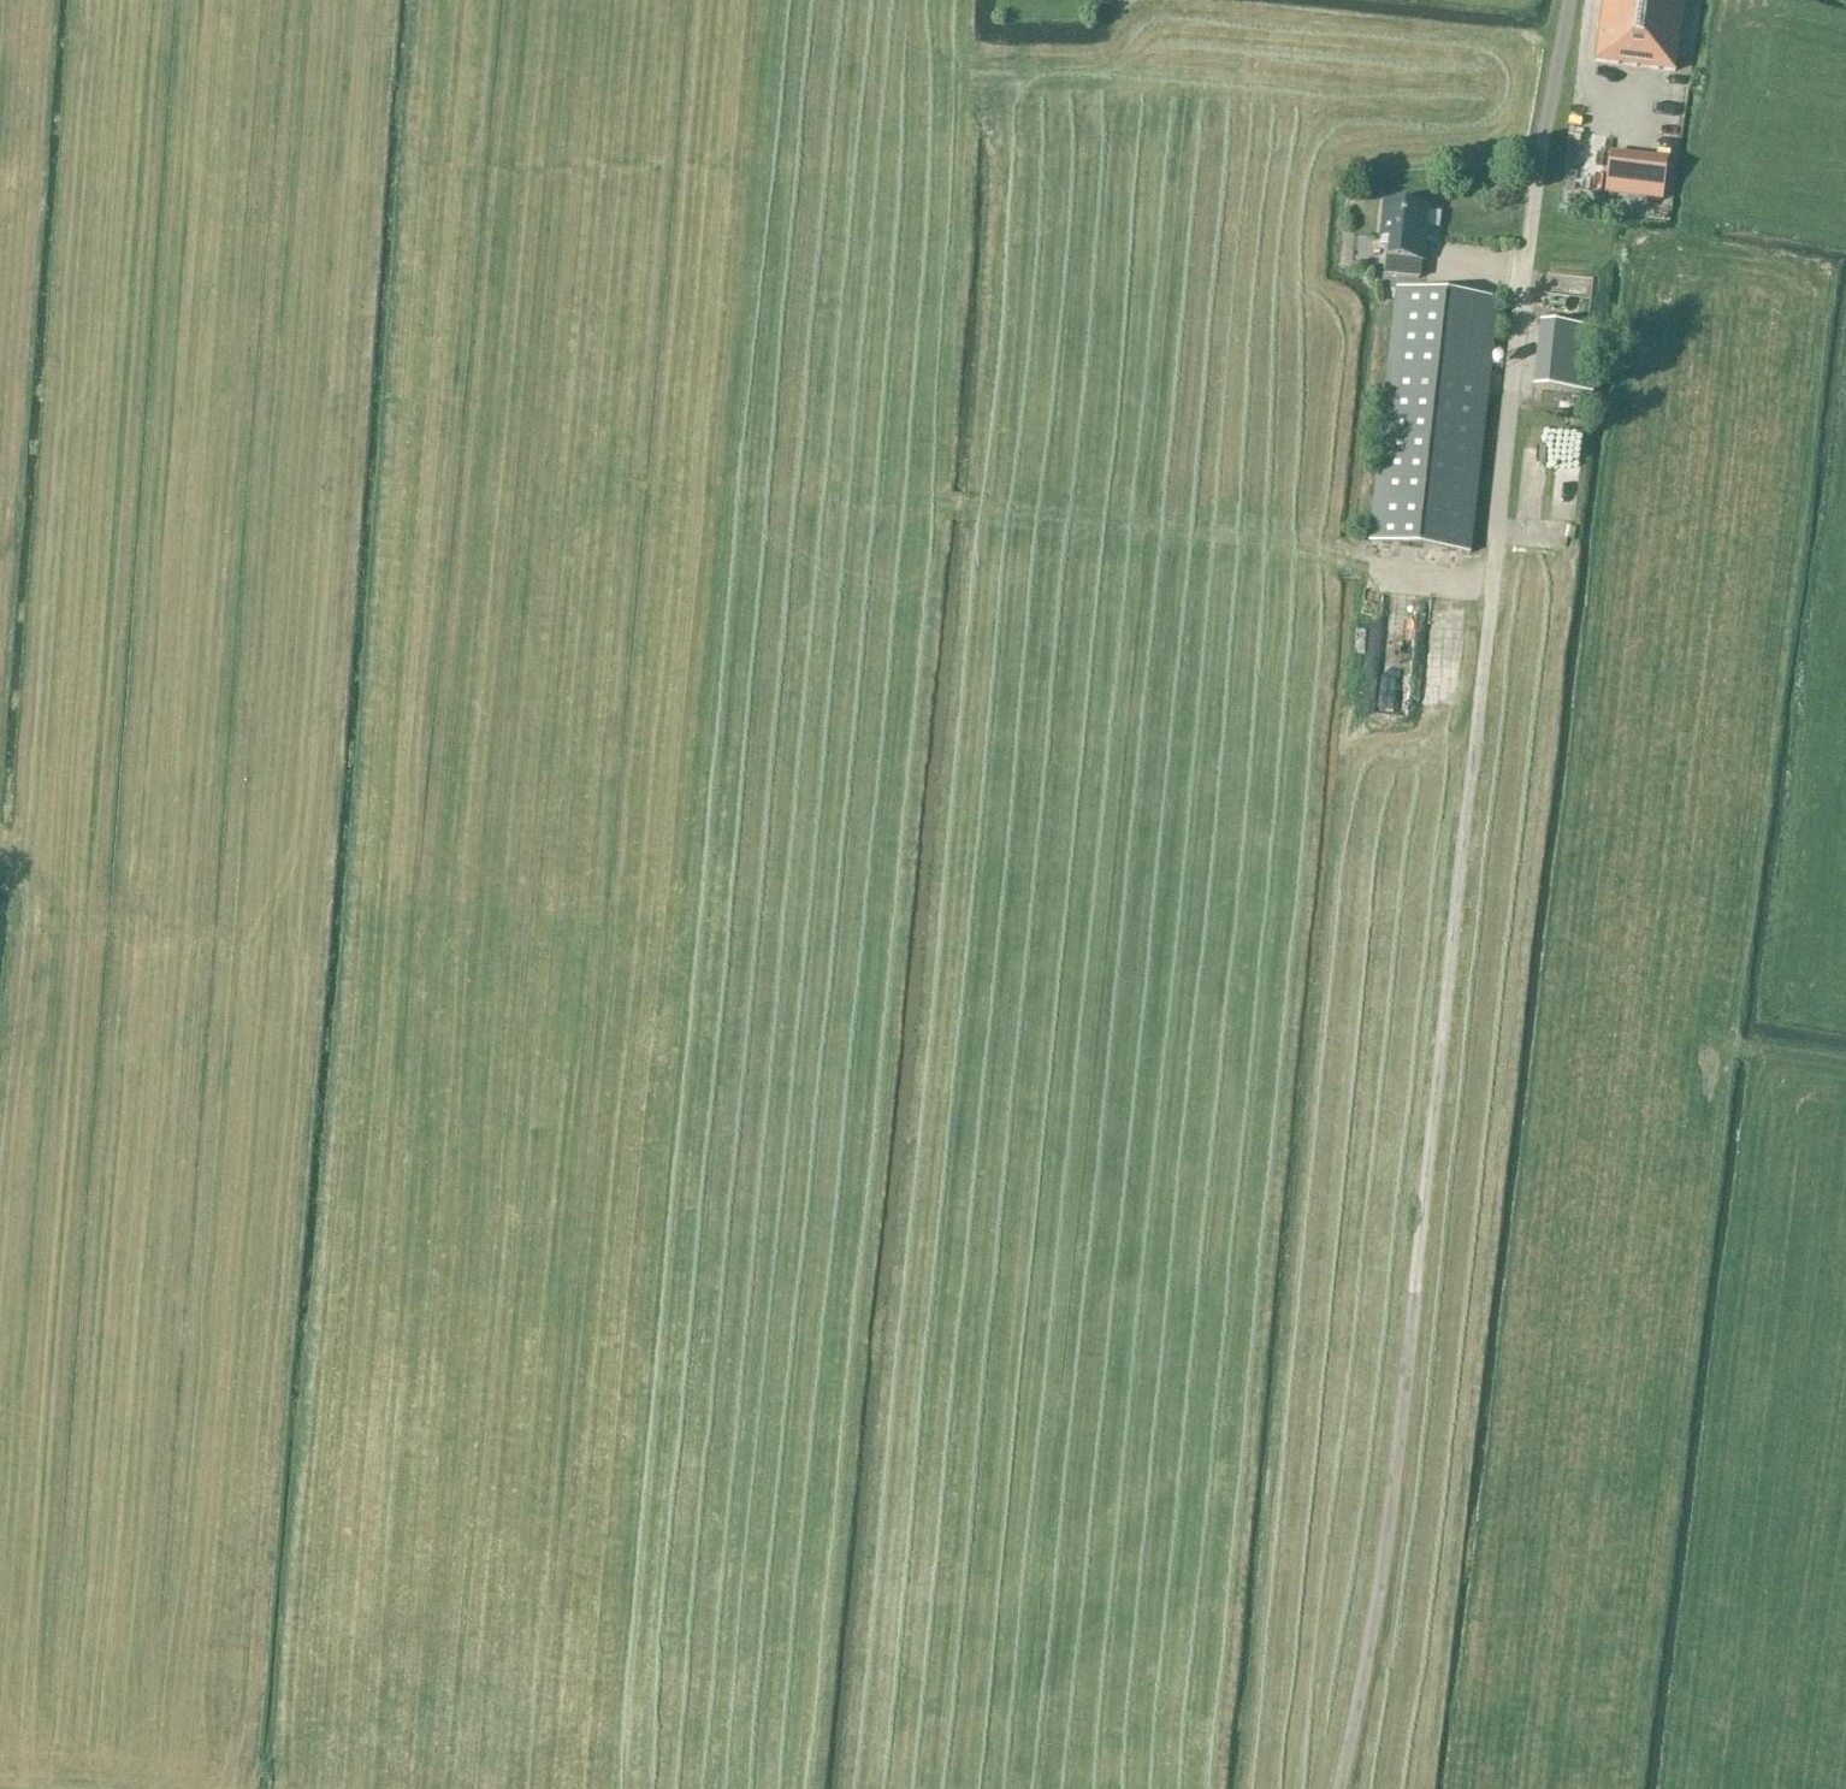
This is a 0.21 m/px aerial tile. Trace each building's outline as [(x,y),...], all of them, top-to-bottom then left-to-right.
[(1685,0),(1604,0),(1596,65),(1676,76),(1685,0)] [(1663,200),(1667,161),(1610,154),(1605,193),(1663,200)] [(1425,262),(1427,241),(1423,240),(1427,209),(1384,204),(1380,238),(1390,239),(1388,256),(1387,256),(1385,275),(1420,279),(1422,261),(1425,262)] [(1470,554),(1498,299),(1397,289),(1369,543),(1470,554)] [(1592,396),(1599,331),(1541,324),(1534,389),(1592,396)] [(1522,435),(1521,481),(1546,481),(1547,435),(1522,435)] [(1549,511),(1548,531),(1568,532),(1569,512),(1549,511)] [(1422,656),(1455,655),(1454,632),(1422,633),(1422,656)] [(1417,696),(1451,697),(1452,684),(1417,682),(1417,696)]
